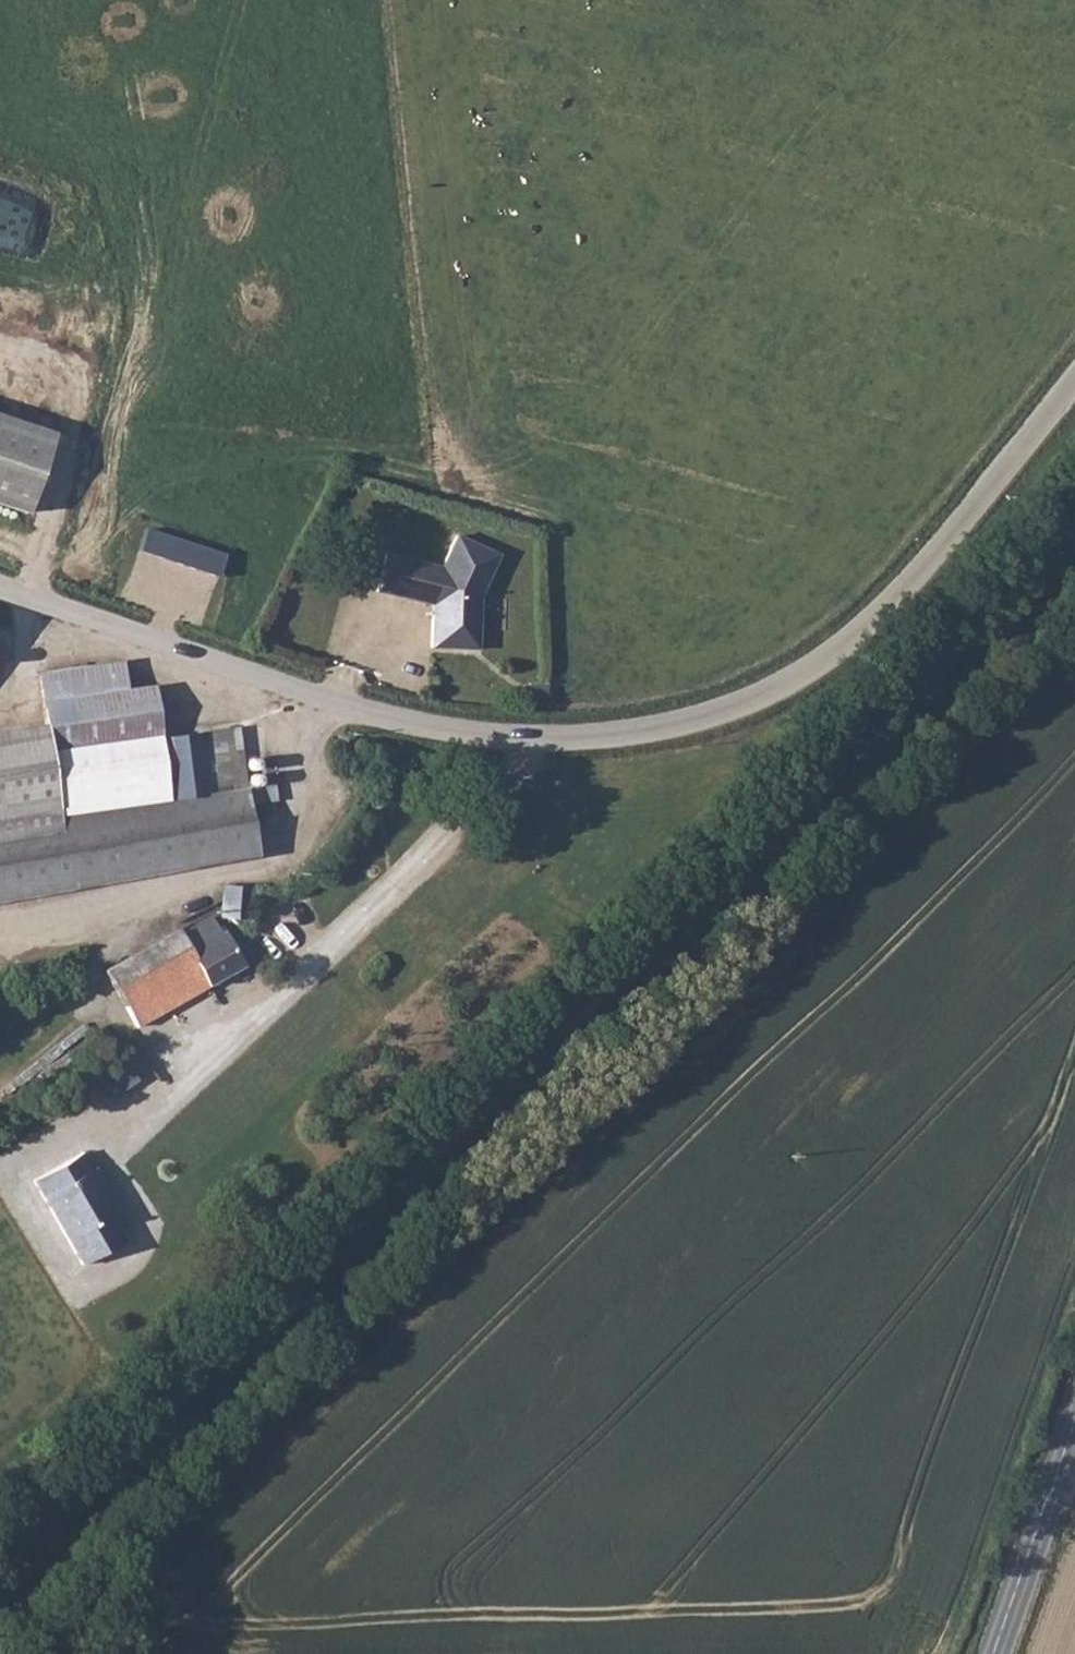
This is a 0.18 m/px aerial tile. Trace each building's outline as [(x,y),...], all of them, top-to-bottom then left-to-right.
[(0,419),(0,504),(27,512),(50,433),(0,419)] [(144,527),(137,552),(217,575),(224,550),(144,527)] [(427,562),(418,599),(434,603),(439,603),(439,611),(435,615),(438,643),(483,639),(480,595),(500,554),(458,534),(443,566),(427,562)] [(399,594),(408,558),(387,553),(378,589),(399,594)] [(408,558),(399,594),(418,599),(427,562),(408,558)] [(44,721),(0,729),(0,900),(251,857),(245,794),(165,801),(159,739),(153,687),(126,691),(123,662),(41,671),(44,721)] [(238,731),(159,739),(165,801),(245,794),(238,731)] [(221,921),(250,923),(254,886),(225,884),(221,921)] [(113,964),(107,968),(118,991),(127,1007),(197,962),(211,984),(246,966),(227,930),(224,932),(215,915),(181,935),(178,930),(113,964)] [(127,1007),(136,1024),(211,984),(197,962),(127,1007)] [(43,1202),(91,1287),(132,1262),(117,1238),(125,1233),(93,1173),(43,1202)]
